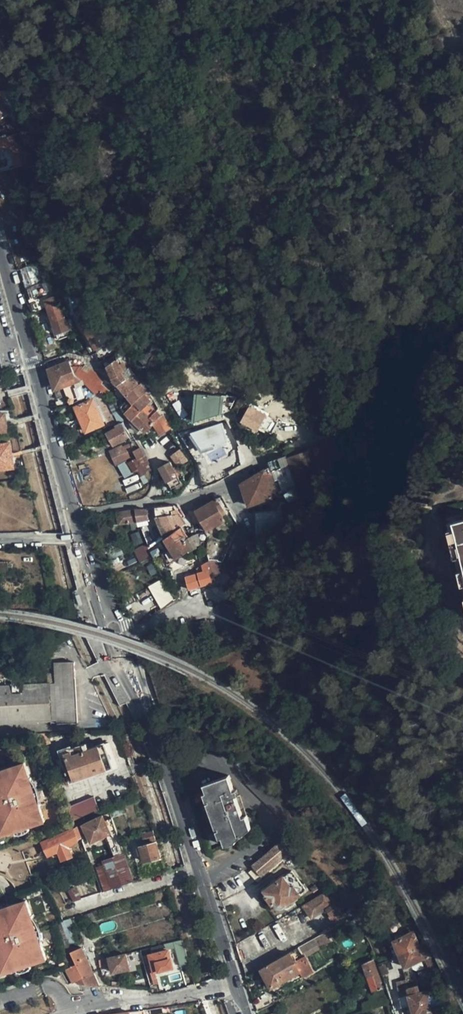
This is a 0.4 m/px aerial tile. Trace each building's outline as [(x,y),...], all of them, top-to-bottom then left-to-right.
[(6,90),(0,90),(0,119),(11,110),(7,104),(11,100),(6,90)] [(6,126),(11,132),(18,130),(12,122),(6,126)] [(7,170),(15,168),(32,163),(28,153),(23,155),(16,133),(6,137),(4,134),(3,135),(0,136),(0,149),(7,170)] [(22,204),(20,195),(9,197),(11,207),(22,204)] [(42,278),(39,263),(19,269),(24,287),(29,301),(49,294),(43,284),(42,278)] [(49,294),(29,301),(32,311),(47,307),(54,305),(49,294)] [(179,301),(170,295),(167,299),(176,305),(179,301)] [(54,305),(47,307),(55,333),(69,328),(54,305)] [(109,341),(100,325),(97,327),(89,314),(78,320),(95,349),(109,341)] [(164,371),(169,362),(156,354),(150,362),(164,371)] [(69,361),(48,370),(55,402),(68,397),(71,404),(74,403),(91,396),(101,391),(103,395),(110,391),(101,385),(104,380),(93,372),(90,376),(81,370),(85,365),(81,362),(69,359),(69,361)] [(118,386),(132,376),(129,373),(126,369),(123,364),(121,366),(117,359),(107,366),(111,379),(118,386)] [(172,376),(178,368),(173,365),(168,373),(172,376)] [(139,385),(132,376),(118,386),(125,396),(139,385)] [(5,379),(0,380),(0,394),(8,394),(7,391),(5,379)] [(147,392),(140,384),(139,385),(125,396),(127,398),(121,403),(121,406),(122,409),(124,412),(134,402),(145,394),(147,392)] [(194,395),(196,417),(228,414),(225,392),(194,395)] [(134,402),(124,412),(132,422),(131,425),(137,431),(143,425),(158,413),(149,404),(151,402),(145,394),(134,402)] [(103,424),(91,396),(74,403),(87,431),(103,424)] [(260,430),(268,412),(250,404),(242,421),(260,430)] [(124,422),(120,413),(114,416),(117,424),(124,422)] [(153,426),(162,417),(158,413),(143,425),(137,431),(139,433),(142,430),(146,434),(153,426)] [(162,435),(172,430),(163,416),(162,417),(153,426),(162,435)] [(128,437),(120,424),(118,425),(119,427),(108,433),(115,445),(128,437)] [(195,429),(198,450),(228,444),(224,424),(195,429)] [(8,443),(0,444),(0,470),(13,468),(8,443)] [(141,476),(152,470),(140,447),(134,450),(130,444),(123,448),(122,446),(110,452),(116,465),(135,456),(137,458),(128,461),(134,471),(137,470),(141,476)] [(187,460),(180,451),(171,457),(174,461),(178,466),(179,467),(187,460)] [(170,463),(160,468),(171,489),(182,483),(177,474),(175,471),(173,468),(170,463)] [(279,494),(269,469),(241,485),(250,506),(279,494)] [(292,502),(294,505),(302,500),(294,488),(287,494),(292,502)] [(204,527),(195,532),(196,535),(198,534),(206,530),(207,531),(225,520),(220,511),(223,509),(218,499),(196,511),(204,527)] [(256,515),(258,542),(270,536),(288,522),(284,516),(289,512),(289,508),(283,503),(281,503),(281,509),(278,510),(278,511),(256,515)] [(175,506),(155,508),(157,518),(174,516),(175,519),(161,528),(165,538),(186,524),(180,514),(175,506)] [(135,510),(137,522),(138,522),(151,519),(150,512),(147,513),(146,511),(139,510),(139,509),(135,510)] [(135,510),(118,513),(119,524),(137,522),(135,510)] [(174,516),(157,518),(161,528),(175,519),(174,516)] [(448,524),(450,532),(441,534),(448,564),(457,562),(459,571),(452,573),(456,593),(462,591),(462,521),(448,524)] [(147,530),(154,545),(162,540),(155,526),(147,530)] [(195,532),(194,528),(189,529),(192,536),(189,539),(183,527),(166,539),(171,549),(167,551),(164,544),(151,551),(154,558),(162,554),(168,565),(171,562),(187,551),(189,550),(190,551),(198,547),(197,545),(200,544),(200,538),(198,534),(196,535),(195,532)] [(232,557),(243,559),(248,529),(237,527),(232,557)] [(187,551),(171,562),(175,570),(193,562),(187,551)] [(215,585),(210,567),(213,566),(211,560),(202,564),(204,572),(187,577),(189,589),(202,586),(202,589),(215,585)] [(160,606),(174,599),(165,578),(150,584),(160,606)] [(74,663),(54,664),(56,678),(51,679),(49,684),(0,687),(0,725),(58,721),(58,724),(77,723),(74,663)] [(117,766),(109,742),(91,748),(89,742),(72,747),(71,746),(61,749),(64,757),(62,758),(70,781),(117,766)] [(46,822),(40,805),(39,805),(30,779),(32,779),(26,762),(0,771),(0,837),(17,832),(30,827),(46,822)] [(253,828),(242,795),(238,796),(231,775),(206,783),(214,807),(211,809),(217,829),(221,827),(227,845),(238,842),(238,840),(253,828)] [(42,804),(33,778),(32,779),(30,779),(39,805),(40,805),(42,804)] [(108,806),(103,794),(96,797),(92,788),(70,797),(74,807),(76,806),(80,817),(108,806)] [(123,852),(110,813),(78,826),(81,837),(81,838),(90,836),(91,840),(104,835),(107,843),(112,856),(123,852)] [(81,837),(78,826),(45,840),(50,854),(68,846),(81,837)] [(160,858),(153,831),(141,835),(145,846),(140,848),(144,862),(160,858)] [(113,889),(133,883),(123,852),(112,856),(107,843),(101,845),(105,854),(102,856),(103,860),(100,862),(102,867),(105,866),(113,889)] [(280,843),(249,865),(251,869),(249,871),(256,881),(288,854),(280,843)] [(98,870),(105,891),(113,889),(105,866),(102,867),(98,870)] [(305,891),(291,871),(264,890),(267,895),(266,896),(272,905),(275,903),(277,906),(282,907),(305,891)] [(68,891),(74,901),(81,899),(75,887),(68,891)] [(330,901),(325,894),(304,906),(311,919),(326,910),(329,915),(328,916),(331,924),(343,918),(339,909),(335,905),(333,902),(330,901)] [(47,959),(42,942),(39,943),(31,917),(33,916),(28,899),(0,909),(0,971),(1,974),(18,969),(32,964),(47,959)] [(44,941),(35,915),(33,916),(31,917),(39,943),(42,942),(44,941)] [(399,955),(421,945),(415,932),(393,942),(399,955)] [(189,964),(182,940),(165,944),(166,950),(175,948),(180,966),(189,964)] [(316,945),(313,940),(292,952),(295,957),(305,951),(316,945)] [(426,957),(421,945),(399,955),(404,967),(426,957)] [(67,969),(73,983),(78,981),(94,974),(82,947),(71,952),(76,965),(67,969)] [(172,968),(168,952),(147,957),(151,974),(172,968)] [(292,952),(261,969),(271,987),(299,971),(299,970),(296,964),(292,958),(295,957),(292,952)] [(125,954),(98,960),(99,967),(111,965),(113,973),(129,969),(125,954)] [(381,984),(373,959),(363,964),(372,992),(374,991),(375,995),(383,992),(380,984),(381,984)] [(431,983),(428,970),(417,972),(419,985),(431,983)] [(396,982),(397,998),(418,993),(416,986),(407,988),(405,980),(396,982)] [(431,989),(418,993),(397,998),(399,1008),(409,1005),(412,1013),(418,1013),(430,1010),(427,1000),(434,998),(431,989)] [(364,1011),(386,1003),(384,996),(362,1004),(364,1011)]
